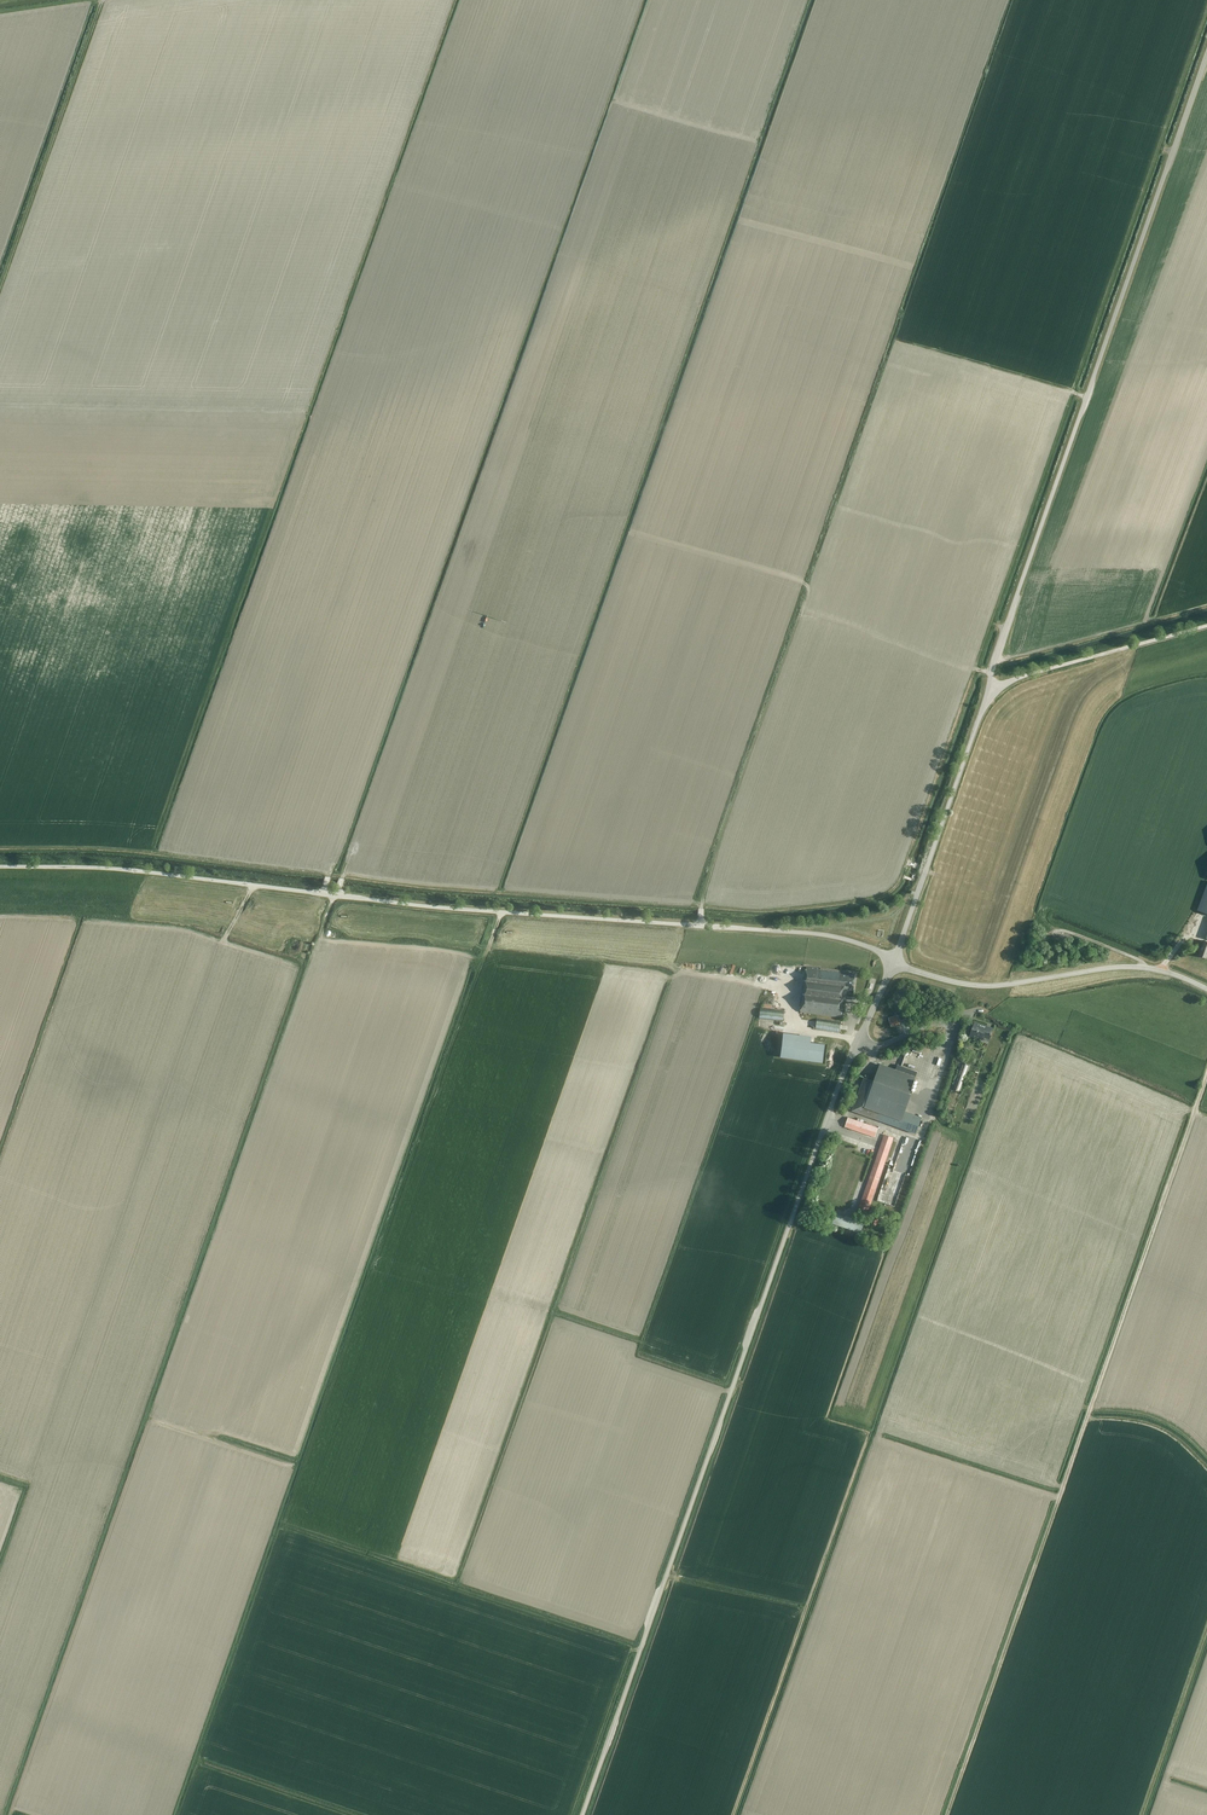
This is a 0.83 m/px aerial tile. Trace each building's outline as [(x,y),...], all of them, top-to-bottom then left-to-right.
[(1198,910),(1206,913),(1206,883),(1198,910)] [(1206,955),(1206,941),(1204,940),(1198,956),(1206,958),(1206,955)] [(806,967),(800,1013),(842,1018),(845,990),(853,991),(855,975),(840,973),(840,971),(806,967)] [(784,1011),(760,1008),(758,1018),(783,1021),(784,1011)] [(897,1016),(888,1019),(891,1027),(900,1024),(897,1016)] [(815,1029),(841,1032),(842,1021),(816,1019),(815,1029)] [(970,1036),(982,1040),(983,1037),(989,1039),(991,1035),(992,1030),(986,1028),(986,1026),(975,1022),(970,1036)] [(823,1062),(825,1044),(813,1042),(811,1042),(809,1060),(823,1062)] [(961,1092),(970,1065),(961,1062),(951,1088),(961,1092)] [(895,1069),(879,1063),(873,1081),(863,1077),(851,1110),(915,1134),(922,1117),(905,1111),(911,1095),(909,1094),(916,1077),(917,1072),(897,1064),(895,1069)] [(878,1128),(863,1123),(864,1120),(858,1118),(857,1121),(848,1117),(845,1127),(875,1137),(878,1128)] [(867,1212),(893,1138),(884,1135),(858,1209),(867,1212)] [(845,1217),(836,1214),(833,1213),(832,1218),(834,1218),(832,1223),(860,1233),(863,1224),(850,1219),(850,1217),(845,1215),(845,1217)]
